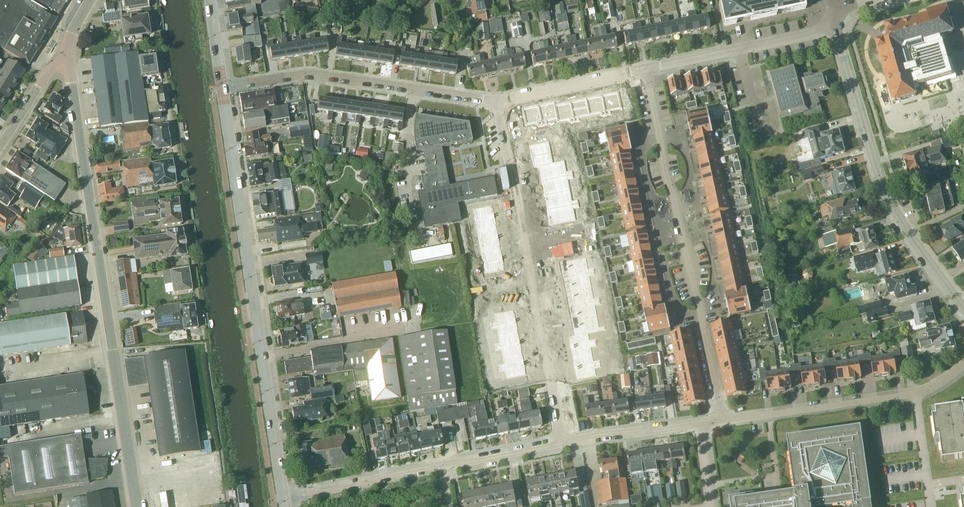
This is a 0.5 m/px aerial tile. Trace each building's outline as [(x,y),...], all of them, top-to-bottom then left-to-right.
[(0,47),(29,64),(42,43),(58,17),(57,17),(66,2),(67,3),(68,0),(0,0),(0,47)] [(120,11),(149,7),(148,0),(122,0),(122,1),(104,4),(105,13),(120,11)] [(227,9),(261,4),(260,0),(226,0),(227,9)] [(487,0),(470,0),(472,12),(473,12),(475,23),(487,20),(485,10),(488,9),(487,0)] [(583,10),(591,9),(590,0),(581,0),(583,10)] [(717,3),(722,25),(747,20),(801,9),(799,0),(734,0),(717,3)] [(578,12),(576,1),(566,3),(568,14),(578,12)] [(280,12),(289,11),(288,2),(279,3),(280,12)] [(313,6),(296,4),(295,10),(318,13),(319,7),(313,6)] [(614,18),(611,4),(603,6),(606,20),(614,18)] [(439,27),(436,5),(430,6),(433,28),(439,27)] [(563,6),(555,7),(558,24),(567,23),(566,14),(564,15),(563,6)] [(877,46),(893,103),(915,97),(912,87),(917,86),(917,87),(952,77),(943,42),(941,43),(940,38),(953,35),(945,8),(928,13),(929,17),(886,29),(888,36),(883,44),(877,46)] [(121,16),(120,11),(105,13),(102,14),(104,23),(122,20),(124,38),(132,36),(133,42),(142,40),(141,35),(149,34),(146,16),(138,18),(138,13),(121,16)] [(240,16),(239,11),(224,14),(226,31),(242,28),(241,23),(253,22),(256,21),(255,16),(252,16),(252,14),(240,16)] [(551,21),(548,11),(537,13),(540,24),(551,21)] [(624,12),(618,14),(620,22),(626,20),(624,12)] [(679,22),(682,34),(696,31),(692,12),(688,13),(689,18),(689,17),(690,20),(679,22)] [(696,12),(692,12),(696,31),(709,28),(707,16),(696,19),(695,16),(696,16),(696,12)] [(522,23),(529,22),(527,14),(520,16),(522,23)] [(668,37),(682,34),(679,22),(668,24),(668,22),(669,22),(668,17),(666,18),(666,16),(664,17),(668,37)] [(662,26),(652,28),(654,40),(668,37),(664,17),(661,17),(661,19),(659,19),(660,23),(661,23),(662,26)] [(493,35),(503,34),(502,19),(492,20),(493,35)] [(523,36),(520,23),(510,25),(513,39),(523,36)] [(640,43),(654,40),(652,28),(640,30),(640,28),(641,28),(640,23),(636,24),(640,43)] [(489,40),(488,24),(476,25),(478,41),(489,40)] [(625,46),(640,43),(636,24),(632,25),(633,29),(634,29),(634,32),(623,34),(625,46)] [(598,29),(599,31),(603,51),(616,48),(614,36),(607,38),(604,27),(598,29)] [(589,54),(603,51),(599,31),(594,32),(595,37),(596,37),(597,40),(586,42),(589,54)] [(262,47),(260,35),(242,37),(244,48),(235,49),(237,64),(251,62),(249,48),(262,47)] [(312,42),(314,54),(328,52),(327,40),(315,42),(314,35),(309,35),(311,42),(312,42)] [(351,47),(350,47),(341,45),(342,38),(339,38),(339,36),(337,35),(336,44),(337,45),(335,57),(349,59),(351,47)] [(589,54),(586,42),(576,44),(575,42),(576,42),(575,36),(571,37),(575,57),(589,54)] [(298,44),(300,56),(314,54),(312,42),(311,42),(301,44),(300,37),(296,37),(295,37),(296,45),(298,44)] [(472,38),(463,37),(462,49),(470,50),(472,38)] [(562,60),(575,57),(571,37),(567,37),(568,43),(569,43),(569,46),(559,48),(562,60)] [(351,47),(349,59),(364,61),(365,49),(364,49),(354,47),(355,41),(353,40),(354,38),(351,38),(350,47),(351,47)] [(284,47),(286,58),(300,56),(298,44),(296,45),(287,46),(286,39),(281,40),(282,47),(284,47)] [(365,49),(364,61),(378,63),(380,51),(378,51),(368,50),(369,43),(367,42),(368,40),(365,40),(364,49),(365,49)] [(284,47),(282,47),(273,48),(272,41),(268,42),(269,49),(270,49),(272,61),(286,58),(284,47)] [(380,51),(378,63),(392,65),(394,54),(383,52),(384,45),(382,45),(382,42),(379,42),(378,51),(380,51)] [(547,42),(543,43),(547,63),(562,60),(559,48),(548,50),(547,48),(548,48),(547,42)] [(533,66),(547,63),(543,43),(539,44),(540,49),(541,52),(531,54),(533,66)] [(121,53),(120,45),(103,47),(104,55),(121,53)] [(399,66),(413,68),(415,56),(414,56),(404,55),(405,48),(400,47),(399,54),(401,54),(399,66)] [(415,56),(413,68),(427,70),(429,58),(427,58),(418,57),(419,50),(417,50),(417,47),(415,47),(414,56),(415,56)] [(429,49),(428,53),(428,57),(427,58),(429,58),(427,70),(441,72),(443,60),(441,60),(432,59),(433,52),(431,52),(431,49),(429,49)] [(511,49),(507,50),(512,70),(525,68),(523,56),(512,58),(511,55),(512,55),(511,49)] [(497,73),(512,70),(507,50),(502,51),(503,57),(505,57),(505,60),(495,62),(497,73)] [(443,60),(441,72),(455,74),(457,62),(447,61),(448,54),(445,54),(446,52),(443,51),(441,60),(443,60)] [(100,128),(120,125),(143,122),(141,109),(142,109),(142,101),(139,101),(137,89),(143,89),(141,77),(159,74),(156,53),(138,56),(137,52),(91,58),(100,128)] [(483,76),(497,73),(495,62),(484,64),(483,61),(484,61),(483,55),(479,56),(483,76)] [(469,79),(483,76),(479,56),(475,57),(476,63),(477,63),(477,66),(467,68),(469,79)] [(9,60),(3,70),(19,80),(25,70),(9,60)] [(798,77),(795,67),(771,74),(771,76),(764,79),(769,97),(776,95),(782,116),(803,110),(805,117),(824,112),(820,98),(824,97),(823,92),(831,90),(826,72),(813,76),(813,73),(798,77)] [(19,80),(3,70),(0,74),(0,82),(13,90),(19,80)] [(702,74),(703,77),(706,90),(723,86),(721,74),(715,75),(714,72),(702,74)] [(685,78),(686,81),(689,93),(706,90),(703,77),(698,79),(697,75),(685,78)] [(668,81),(672,97),(689,93),(686,81),(681,82),(680,79),(668,81)] [(0,82),(0,96),(6,100),(13,90),(0,82)] [(145,104),(163,101),(161,88),(143,91),(143,89),(137,89),(139,101),(142,101),(145,101),(145,104)] [(276,108),(273,90),(240,95),(242,113),(263,110),(264,113),(243,116),(245,130),(275,126),(290,123),(287,106),(287,107),(276,108)] [(609,93),(602,95),(606,115),(611,114),(610,110),(621,108),(622,108),(618,91),(618,92),(609,94),(609,93)] [(54,96),(53,95),(43,111),(46,113),(44,117),(56,124),(60,118),(57,115),(61,109),(61,103),(59,102),(60,100),(59,97),(56,95),(54,96)] [(595,97),(586,98),(590,114),(601,112),(602,116),(606,115),(602,95),(595,96),(595,97)] [(332,119),(333,112),(332,112),(334,100),(320,98),(318,110),(328,111),(327,118),(332,119)] [(577,100),(571,101),(575,122),(579,121),(578,117),(590,114),(586,98),(577,100)] [(332,112),(333,112),(342,114),(341,120),(346,121),(347,114),(346,114),(348,102),(334,100),(332,112)] [(143,122),(148,121),(147,114),(153,113),(153,118),(160,117),(160,112),(164,111),(163,101),(145,104),(145,101),(142,101),(142,109),(141,109),(143,122)] [(300,102),(301,113),(311,112),(311,107),(308,107),(308,101),(300,102)] [(545,103),(538,105),(543,125),(547,124),(546,120),(557,118),(558,121),(559,121),(555,105),(554,101),(554,102),(545,104),(545,103)] [(564,103),(555,105),(559,121),(569,119),(570,123),(575,122),(571,101),(564,103)] [(359,123),(360,116),(362,105),(348,102),(346,114),(347,114),(356,116),(355,123),(359,123)] [(376,107),(362,105),(360,116),(370,118),(369,125),(374,125),(375,119),(374,118),(376,107)] [(522,108),(526,125),(526,124),(537,122),(538,126),(543,125),(538,105),(532,106),(523,108),(522,108)] [(390,109),(376,107),(374,118),(375,119),(384,120),(383,127),(388,128),(389,121),(388,120),(390,109)] [(388,120),(389,121),(398,122),(397,129),(401,130),(402,123),(404,111),(390,109),(388,120)] [(688,126),(710,121),(708,111),(686,115),(688,126)] [(468,123),(415,115),(414,123),(413,129),(414,136),(414,144),(416,152),(422,151),(426,177),(420,178),(429,221),(446,218),(447,224),(461,221),(458,203),(497,196),(493,177),(449,186),(448,182),(450,181),(449,177),(447,177),(441,147),(472,141),(468,123)] [(47,126),(37,120),(26,138),(36,144),(34,147),(55,160),(67,140),(57,134),(55,136),(45,130),(47,126)] [(148,121),(143,122),(120,125),(123,149),(151,145),(152,149),(170,147),(167,124),(148,127),(148,121)] [(691,137),(693,136),(713,132),(710,121),(688,126),(691,137)] [(306,137),(305,126),(289,128),(290,139),(306,137)] [(606,132),(608,144),(630,139),(627,128),(606,132)] [(812,150),(842,142),(839,130),(821,135),(819,128),(803,132),(804,139),(809,138),(812,150)] [(587,132),(580,134),(581,141),(589,140),(587,132)] [(715,145),(713,132),(693,136),(696,149),(715,145)] [(259,137),(258,134),(246,135),(248,148),(245,148),(246,158),(270,155),(269,152),(274,151),(273,144),(272,144),(271,136),(259,137)] [(942,139),(945,149),(958,146),(955,136),(942,139)] [(632,150),(630,139),(608,144),(610,155),(629,151),(632,150)] [(549,141),(529,145),(530,145),(530,148),(530,149),(532,156),(551,153),(549,142),(549,141)] [(319,142),(318,149),(327,150),(328,143),(319,142)] [(842,142),(812,150),(814,159),(808,160),(810,167),(822,164),(820,158),(827,156),(827,157),(845,153),(842,142)] [(403,144),(394,143),(393,153),(402,155),(403,144)] [(696,149),(699,162),(718,158),(715,145),(696,149)] [(947,163),(942,146),(923,152),(923,151),(903,156),(909,179),(929,173),(927,169),(947,163)] [(357,149),(356,156),(367,158),(368,151),(357,149)] [(632,164),(629,151),(610,155),(613,168),(632,164)] [(66,184),(17,153),(6,169),(55,201),(66,184)] [(551,153),(532,156),(533,164),(534,167),(539,166),(553,164),(553,163),(551,153)] [(702,175),(721,171),(718,158),(699,162),(702,175)] [(159,186),(166,185),(176,184),(173,160),(151,164),(150,159),(122,163),(125,187),(154,182),(154,186),(159,186)] [(553,164),(539,166),(542,180),(573,175),(572,171),(566,172),(564,161),(553,163),(553,164)] [(269,165),(269,163),(262,164),(248,166),(248,171),(251,189),(266,186),(272,186),(272,182),(274,182),(280,181),(278,173),(277,164),(269,165)] [(632,164),(613,168),(616,180),(635,176),(632,164)] [(824,173),(822,166),(801,172),(804,182),(812,179),(811,176),(824,173)] [(855,190),(849,168),(831,172),(834,185),(830,186),(833,196),(837,195),(855,190)] [(364,169),(360,174),(367,179),(371,173),(364,169)] [(702,175),(705,188),(724,184),(721,171),(702,175)] [(1,175),(0,177),(0,201),(8,207),(16,195),(8,190),(12,184),(1,175)] [(573,175),(542,180),(545,195),(570,190),(568,179),(573,178),(573,175)] [(616,180),(619,193),(637,189),(635,176),(616,180)] [(954,206),(949,183),(940,185),(940,184),(926,188),(922,189),(924,200),(928,199),(932,215),(946,212),(945,208),(954,206)] [(23,184),(18,191),(23,194),(19,199),(35,209),(43,197),(36,193),(23,184)] [(724,184),(705,188),(708,200),(726,196),(724,184)] [(637,189),(619,193),(621,206),(640,202),(637,189)] [(570,190),(545,195),(548,209),(547,209),(578,204),(578,200),(572,201),(570,190)] [(274,195),(273,193),(252,196),(256,218),(277,215),(277,219),(285,218),(295,216),(294,210),(284,211),(282,194),(274,195)] [(729,209),(726,196),(708,200),(710,213),(729,209)] [(159,202),(158,197),(130,201),(134,225),(149,223),(149,221),(161,219),(162,226),(181,223),(178,199),(159,202)] [(847,203),(846,199),(826,204),(827,205),(820,207),(823,217),(829,215),(831,221),(861,212),(858,200),(847,203)] [(621,206),(624,219),(643,215),(640,202),(621,206)] [(578,204),(547,209),(550,225),(576,220),(573,208),(579,207),(578,204)] [(492,205),(473,209),(475,220),(494,216),(493,209),(492,206),(492,205)] [(21,217),(22,214),(10,206),(9,209),(21,217)] [(5,232),(15,217),(0,207),(0,229),(5,232)] [(711,217),(714,229),(733,225),(730,213),(711,217)] [(323,231),(320,214),(300,217),(274,221),(275,229),(258,232),(259,242),(269,241),(270,243),(277,242),(278,243),(304,239),(303,234),(323,231)] [(646,227),(643,215),(624,219),(627,231),(646,227)] [(962,215),(951,221),(951,222),(941,228),(944,234),(943,237),(944,240),(947,240),(948,241),(962,234),(960,230),(963,228),(963,219),(962,215)] [(494,216),(475,220),(477,231),(496,227),(496,224),(494,216)] [(128,230),(127,221),(112,223),(113,232),(128,230)] [(717,242),(735,238),(733,225),(714,229),(717,242)] [(833,231),(831,225),(818,228),(819,235),(833,231)] [(63,228),(60,226),(53,236),(62,243),(64,240),(65,240),(66,248),(81,246),(79,226),(63,228)] [(879,248),(873,226),(855,232),(855,229),(854,226),(822,235),(822,237),(826,248),(838,244),(839,247),(841,255),(853,252),(851,246),(855,245),(860,243),(861,248),(862,252),(879,248)] [(496,227),(477,231),(479,241),(499,238),(497,230),(496,227)] [(162,247),(184,245),(183,230),(167,233),(167,235),(133,240),(135,251),(148,249),(148,246),(161,244),(162,247)] [(630,247),(649,243),(646,231),(628,235),(630,247)] [(960,240),(962,242),(953,249),(954,251),(953,251),(956,255),(957,255),(961,262),(963,259),(963,237),(960,240)] [(499,238),(479,241),(481,252),(500,248),(500,245),(499,238)] [(717,242),(719,255),(738,251),(735,238),(717,242)] [(598,248),(596,239),(590,240),(590,243),(584,245),(585,251),(598,248)] [(443,256),(453,254),(451,242),(440,244),(443,256)] [(630,247),(633,260),(652,256),(649,243),(630,247)] [(148,249),(135,251),(136,260),(170,255),(170,258),(186,255),(184,245),(162,247),(161,244),(148,246),(148,249)] [(500,248),(481,252),(483,263),(503,259),(501,251),(500,248)] [(64,257),(63,249),(49,251),(50,259),(64,257)] [(738,251),(719,255),(722,268),(741,264),(738,251)] [(323,263),(322,252),(306,255),(307,266),(323,263)] [(896,272),(891,252),(875,256),(874,252),(853,257),(857,273),(878,268),(880,276),(896,272)] [(652,256),(633,260),(636,273),(655,269),(652,256)] [(14,266),(17,290),(77,281),(73,257),(14,266)] [(586,258),(561,262),(564,278),(594,272),(594,268),(588,269),(586,258)] [(503,259),(483,263),(485,273),(485,274),(505,270),(504,270),(504,267),(503,259)] [(116,261),(118,276),(131,275),(129,260),(116,261)] [(725,280),(744,276),(741,264),(722,268),(725,280)] [(284,268),(284,265),(271,267),(272,277),(272,278),(269,280),(270,285),(273,286),(274,288),(303,283),(300,265),(284,268)] [(192,291),(188,269),(170,272),(164,273),(166,283),(172,283),(173,294),(192,291)] [(639,286),(657,282),(655,269),(636,273),(639,286)] [(594,272),(564,278),(567,292),(592,287),(590,276),(595,275),(594,272)] [(136,274),(131,275),(118,276),(122,308),(140,305),(136,274)] [(400,307),(394,274),(331,285),(337,318),(400,307)] [(744,276),(725,280),(728,293),(746,289),(744,276)] [(911,287),(908,276),(886,282),(888,292),(891,292),(891,294),(894,293),(896,301),(917,296),(915,286),(911,287)] [(77,281),(17,290),(19,303),(7,305),(9,317),(80,306),(77,281)] [(657,282),(639,286),(641,298),(660,294),(657,282)] [(592,287),(567,292),(570,307),(600,301),(599,297),(594,298),(592,287)] [(476,299),(492,297),(491,289),(475,291),(476,299)] [(727,305),(749,300),(746,289),(728,293),(725,294),(727,305)] [(660,294),(641,298),(644,311),(663,307),(660,294)] [(727,305),(730,316),(751,312),(749,300),(727,305)] [(292,303),(292,301),(276,304),(277,312),(276,313),(277,316),(278,317),(279,320),(294,317),(294,315),(304,313),(302,301),(292,303)] [(600,301),(570,307),(572,321),(597,316),(595,305),(601,304),(600,301)] [(867,314),(883,309),(880,302),(858,307),(861,315),(867,314)] [(935,322),(930,302),(911,307),(913,314),(910,314),(910,312),(899,315),(901,323),(910,321),(911,329),(914,331),(927,328),(926,325),(935,322)] [(180,308),(180,305),(153,309),(156,331),(171,328),(171,327),(182,325),(183,331),(197,328),(194,306),(180,308)] [(666,306),(663,307),(644,311),(646,322),(668,318),(666,306)] [(883,309),(867,314),(869,323),(869,324),(877,322),(876,319),(888,316),(886,308),(883,309)] [(496,321),(490,322),(491,326),(516,321),(515,313),(514,314),(514,310),(494,314),(495,314),(496,321)] [(64,315),(0,324),(0,354),(0,356),(87,343),(85,332),(87,331),(88,324),(84,324),(82,312),(64,315)] [(597,316),(572,321),(575,335),(588,333),(588,334),(606,330),(605,326),(599,327),(597,316)] [(646,322),(649,334),(670,329),(668,318),(646,322)] [(793,328),(800,326),(799,319),(792,320),(793,328)] [(516,321),(491,326),(491,330),(497,329),(499,336),(518,332),(517,329),(518,329),(516,321)] [(714,335),(734,331),(731,321),(712,325),(714,335)] [(928,338),(923,339),(925,347),(932,345),(932,342),(934,342),(952,337),(951,335),(952,334),(950,325),(926,331),(928,338)] [(306,343),(303,326),(294,328),(294,330),(280,333),(282,347),(306,343)] [(673,344),(692,340),(690,329),(671,334),(673,344)] [(443,411),(449,410),(452,409),(452,405),(458,404),(455,390),(456,389),(447,330),(399,338),(411,411),(436,407),(437,412),(443,411)] [(714,335),(716,345),(736,341),(734,331),(714,335)] [(500,342),(494,344),(495,347),(520,343),(519,335),(518,335),(518,332),(499,336),(500,342)] [(575,335),(569,336),(569,337),(570,340),(569,340),(571,347),(596,343),(596,339),(590,340),(588,334),(588,333),(575,335)] [(952,337),(934,342),(934,345),(936,351),(955,346),(953,337),(952,337)] [(401,397),(392,339),(310,351),(311,358),(284,362),(286,375),(313,371),(313,376),(352,370),(354,382),(369,380),(372,401),(401,397)] [(909,346),(908,339),(900,341),(901,347),(909,346)] [(692,340),(673,344),(675,354),(695,350),(692,340)] [(736,341),(716,345),(718,356),(738,351),(736,341)] [(520,343),(495,347),(496,351),(502,350),(503,357),(522,353),(521,350),(522,350),(520,343)] [(596,343),(571,347),(572,355),(573,355),(573,358),(592,354),(591,347),(597,346),(596,343)] [(914,361),(912,347),(901,349),(903,363),(914,361)] [(178,352),(177,348),(166,350),(166,354),(144,358),(144,359),(135,360),(139,386),(148,385),(159,459),(200,452),(185,351),(178,352)] [(695,350),(675,354),(677,365),(697,360),(695,350)] [(894,354),(882,356),(883,359),(885,377),(887,376),(890,376),(890,374),(896,373),(895,363),(901,362),(899,350),(893,351),(894,354)] [(718,356),(721,366),(740,362),(738,351),(718,356)] [(937,360),(946,359),(945,352),(936,353),(937,360)] [(504,364),(498,365),(499,368),(524,364),(523,356),(522,356),(522,353),(503,357),(504,364)] [(647,356),(646,356),(647,364),(659,362),(657,353),(647,355),(647,356)] [(592,354),(573,358),(574,361),(575,369),(600,364),(600,360),(594,361),(592,354)] [(870,354),(864,355),(866,367),(872,366),(874,376),(880,376),(880,377),(884,377),(885,377),(883,359),(882,356),(871,357),(870,354)] [(859,359),(847,361),(848,364),(850,382),(851,381),(855,381),(855,379),(861,378),(860,368),(866,367),(864,355),(858,356),(859,359)] [(635,357),(635,358),(636,358),(637,366),(643,365),(643,371),(648,370),(647,364),(646,356),(635,357)] [(637,371),(637,366),(636,358),(635,358),(629,359),(631,372),(637,371)] [(677,365),(679,375),(699,371),(697,360),(677,365)] [(824,364),(812,366),(813,369),(815,387),(817,386),(820,386),(820,384),(826,383),(825,373),(831,372),(829,360),(823,361),(824,364)] [(836,360),(829,360),(831,372),(837,371),(839,382),(845,381),(845,382),(849,382),(850,382),(848,364),(847,361),(836,363),(836,360)] [(723,376),(743,372),(740,362),(721,366),(723,376)] [(524,364),(499,368),(500,372),(506,371),(507,378),(507,379),(526,375),(525,372),(526,371),(524,364)] [(600,364),(575,369),(576,376),(577,376),(578,379),(577,379),(577,380),(597,376),(596,376),(595,369),(601,368),(600,364)] [(801,365),(794,366),(796,377),(802,376),(804,387),(810,386),(810,387),(814,387),(815,387),(813,369),(812,366),(801,368),(801,365)] [(789,370),(777,371),(778,375),(780,392),(781,392),(785,391),(785,389),(791,388),(790,378),(796,377),(794,366),(788,367),(789,370)] [(766,370),(759,371),(761,382),(767,381),(769,392),(775,391),(775,392),(779,392),(780,392),(778,375),(777,371),(766,373),(766,370)] [(682,385),(701,381),(699,371),(679,375),(682,385)] [(723,376),(725,387),(745,382),(743,372),(723,376)] [(629,388),(628,375),(620,376),(622,389),(629,388)] [(11,437),(9,427),(88,415),(83,376),(0,388),(0,439),(11,437)] [(310,390),(308,378),(302,379),(302,378),(287,381),(290,400),(305,397),(311,396),(312,400),(335,396),(333,386),(310,390)] [(684,395),(704,391),(701,381),(682,385),(684,395)] [(725,387),(727,397),(747,393),(745,382),(725,387)] [(649,398),(651,409),(666,407),(665,397),(671,396),(670,386),(664,387),(665,389),(661,389),(662,396),(651,397),(649,398)] [(601,417),(615,415),(612,394),(613,394),(612,388),(608,389),(608,395),(610,404),(600,405),(601,417)] [(525,404),(530,429),(541,427),(538,412),(532,414),(530,403),(529,404),(528,397),(529,397),(528,389),(518,391),(519,398),(523,397),(524,404),(525,404)] [(637,411),(651,409),(649,398),(651,397),(651,391),(646,391),(647,398),(636,400),(637,411)] [(684,395),(686,406),(706,401),(704,391),(684,395)] [(617,393),(613,394),(612,394),(615,415),(630,413),(628,401),(618,402),(617,393)] [(516,417),(519,431),(530,429),(525,404),(524,404),(523,397),(519,398),(520,405),(519,405),(521,416),(516,417)] [(587,419),(601,417),(600,405),(589,406),(588,398),(583,398),(585,407),(586,407),(587,419)] [(328,417),(325,399),(303,403),(304,407),(292,409),(293,420),(303,419),(303,421),(311,419),(311,420),(328,417)] [(467,404),(467,406),(468,409),(475,408),(478,425),(471,426),(474,440),(485,438),(478,401),(467,404)] [(497,436),(494,421),(488,423),(483,401),(478,401),(485,438),(497,436)] [(962,402),(962,406),(935,410),(936,416),(932,417),(935,438),(939,438),(941,455),(945,454),(946,460),(963,458),(963,402),(962,402)] [(468,409),(467,406),(461,407),(463,420),(470,418),(468,409)] [(455,408),(457,421),(463,420),(461,407),(455,408)] [(449,410),(451,422),(457,421),(455,408),(452,409),(449,410)] [(443,411),(445,423),(451,422),(449,410),(443,411)] [(439,424),(445,423),(443,411),(437,412),(436,412),(439,424)] [(505,419),(508,434),(519,431),(516,417),(510,418),(509,414),(504,415),(505,419)] [(417,426),(427,424),(425,417),(416,419),(417,426)] [(508,434),(505,419),(494,421),(497,436),(508,434)] [(372,435),(369,423),(363,424),(365,436),(372,435)] [(385,425),(381,426),(382,433),(382,434),(387,457),(398,455),(395,441),(392,441),(390,442),(388,431),(387,431),(386,431),(385,425)] [(433,427),(427,428),(428,432),(428,435),(431,449),(443,447),(440,432),(434,434),(433,427)] [(861,427),(787,438),(794,493),(781,495),(754,499),(753,494),(729,497),(731,506),(836,506),(852,505),(852,506),(872,506),(861,427)] [(420,436),(417,437),(420,451),(431,449),(428,435),(428,432),(422,433),(422,436),(420,436)] [(373,439),(372,441),(373,445),(376,459),(387,457),(382,434),(382,433),(377,434),(378,438),(373,439)] [(406,433),(395,435),(395,441),(398,455),(409,453),(407,439),(406,433)] [(80,435),(30,442),(0,447),(0,459),(9,457),(14,495),(37,491),(88,484),(88,481),(103,478),(105,477),(106,476),(106,475),(107,460),(83,459),(80,435)] [(349,464),(344,435),(322,438),(323,441),(298,444),(302,469),(329,465),(329,467),(349,464)] [(417,437),(407,439),(409,453),(420,451),(417,437)] [(204,450),(213,449),(212,441),(203,441),(204,450)] [(684,446),(670,448),(673,468),(676,468),(675,459),(685,458),(684,446)] [(673,468),(670,448),(656,450),(657,462),(667,460),(668,469),(673,468)] [(642,452),(645,472),(659,470),(657,462),(656,450),(642,452)] [(642,452),(627,454),(629,466),(630,474),(644,472),(642,452)] [(619,471),(618,459),(602,462),(604,473),(609,473),(610,481),(596,483),(599,505),(629,500),(626,478),(620,479),(619,471)] [(576,471),(566,473),(570,492),(579,490),(576,471)] [(560,494),(570,492),(566,473),(556,475),(560,494)] [(556,475),(547,477),(550,496),(551,499),(556,499),(555,495),(560,494),(556,475)] [(547,477),(537,479),(541,498),(550,496),(547,477)] [(541,498),(537,479),(527,481),(530,500),(541,498)] [(686,498),(683,482),(675,483),(678,499),(686,498)] [(506,504),(506,506),(511,506),(511,503),(515,503),(516,506),(523,506),(520,493),(514,495),(512,484),(502,486),(506,504)] [(237,486),(240,506),(249,506),(246,485),(237,486)] [(675,499),(673,485),(666,486),(668,500),(675,499)] [(502,486),(492,488),(496,506),(497,506),(501,506),(501,505),(506,504),(502,486)] [(656,501),(654,487),(647,489),(650,502),(656,501)] [(492,488),(483,490),(486,506),(493,506),(496,506),(492,488)] [(483,490),(473,492),(476,506),(486,506),(483,490)] [(112,491),(86,495),(87,497),(68,500),(69,506),(115,506),(112,491)] [(473,492),(463,494),(466,506),(476,506),(473,492)] [(162,494),(164,506),(170,506),(168,493),(162,494)] [(589,493),(580,494),(582,506),(591,506),(589,493)]
